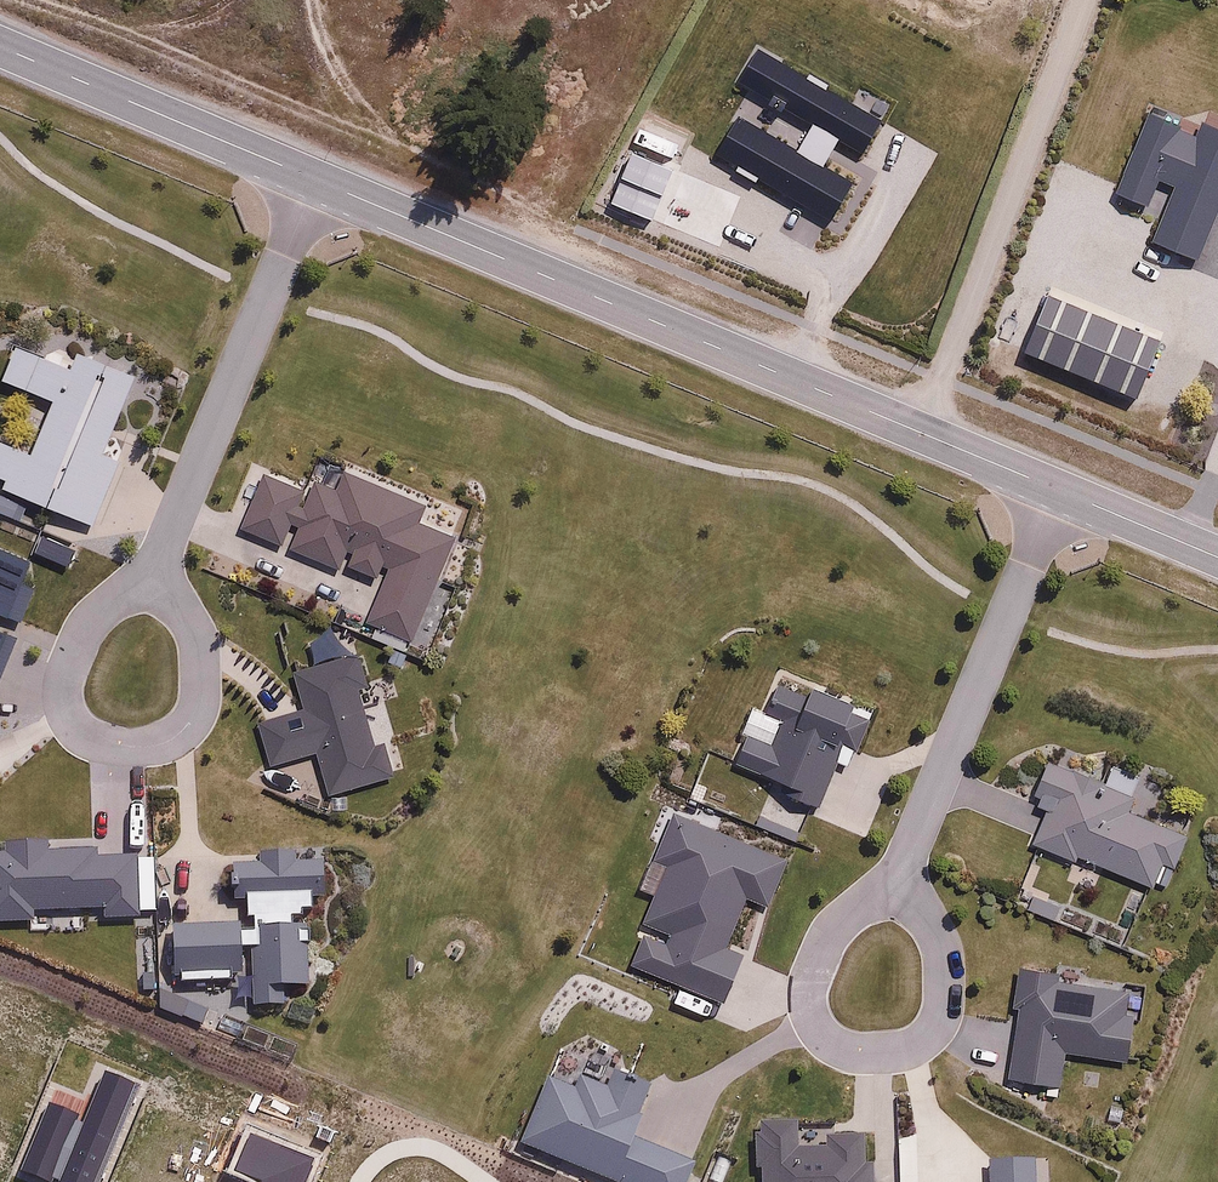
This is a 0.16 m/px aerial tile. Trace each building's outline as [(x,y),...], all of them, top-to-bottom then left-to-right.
[(135,380),(79,359),(73,375),(11,352),(1,379),(58,400),(36,459),(0,445),(0,478),(7,481),(3,494),(94,527),(116,467),(105,463),(135,380)] [(425,655),(474,542),(453,533),(463,510),(342,458),(330,487),(310,479),(308,483),(251,458),(227,515),(202,504),(189,536),(359,608),(352,624),(425,655)] [(364,661),(297,676),(305,713),(259,724),(269,769),(315,759),(324,800),(392,785),(381,734),(370,736),(364,707),(374,705),(364,661)] [(814,696),(784,683),(767,724),(818,745),(820,740),(842,750),(843,747),(857,753),(875,712),(817,688),(814,696)] [(1082,856),(1156,890),(1166,869),(1174,872),(1188,841),(1129,814),(1135,800),(1054,763),(1036,802),(1052,810),(1034,850),(1076,869),(1082,856)] [(646,936),(634,967),(726,1005),(746,958),(728,951),(749,900),(771,909),(791,862),(677,815),(656,864),(669,870),(646,926),(672,937),(669,945),(646,936)] [(263,862),(235,863),(236,896),(247,896),(248,922),(255,921),(256,931),(240,932),(239,925),(175,927),(177,973),(180,973),(181,988),(236,986),(236,978),(242,978),(241,954),(250,954),(253,1014),(289,1013),(288,995),(307,994),(307,990),(318,990),(316,934),(298,935),(298,924),(304,923),(303,913),(313,912),(313,892),(331,891),(330,859),(300,860),(300,854),(263,856),(263,862)] [(1060,1089),(1065,1056),(1132,1065),(1139,1017),(1129,1016),(1132,993),(1061,983),(1061,977),(1024,971),(1008,1082),(1060,1089)] [(521,1147),(607,1181),(691,1181),(698,1166),(637,1141),(646,1119),(640,1117),(652,1089),(616,1074),(610,1089),(583,1078),(578,1090),(550,1078),(521,1147)] [(755,1119),(755,1131),(749,1131),(751,1168),(756,1168),(756,1181),(870,1181),(869,1162),(861,1163),(859,1133),(825,1134),(825,1145),(795,1146),(794,1117),(755,1119)] [(1031,1157),(985,1158),(986,1181),(1032,1181),(1031,1157)]
